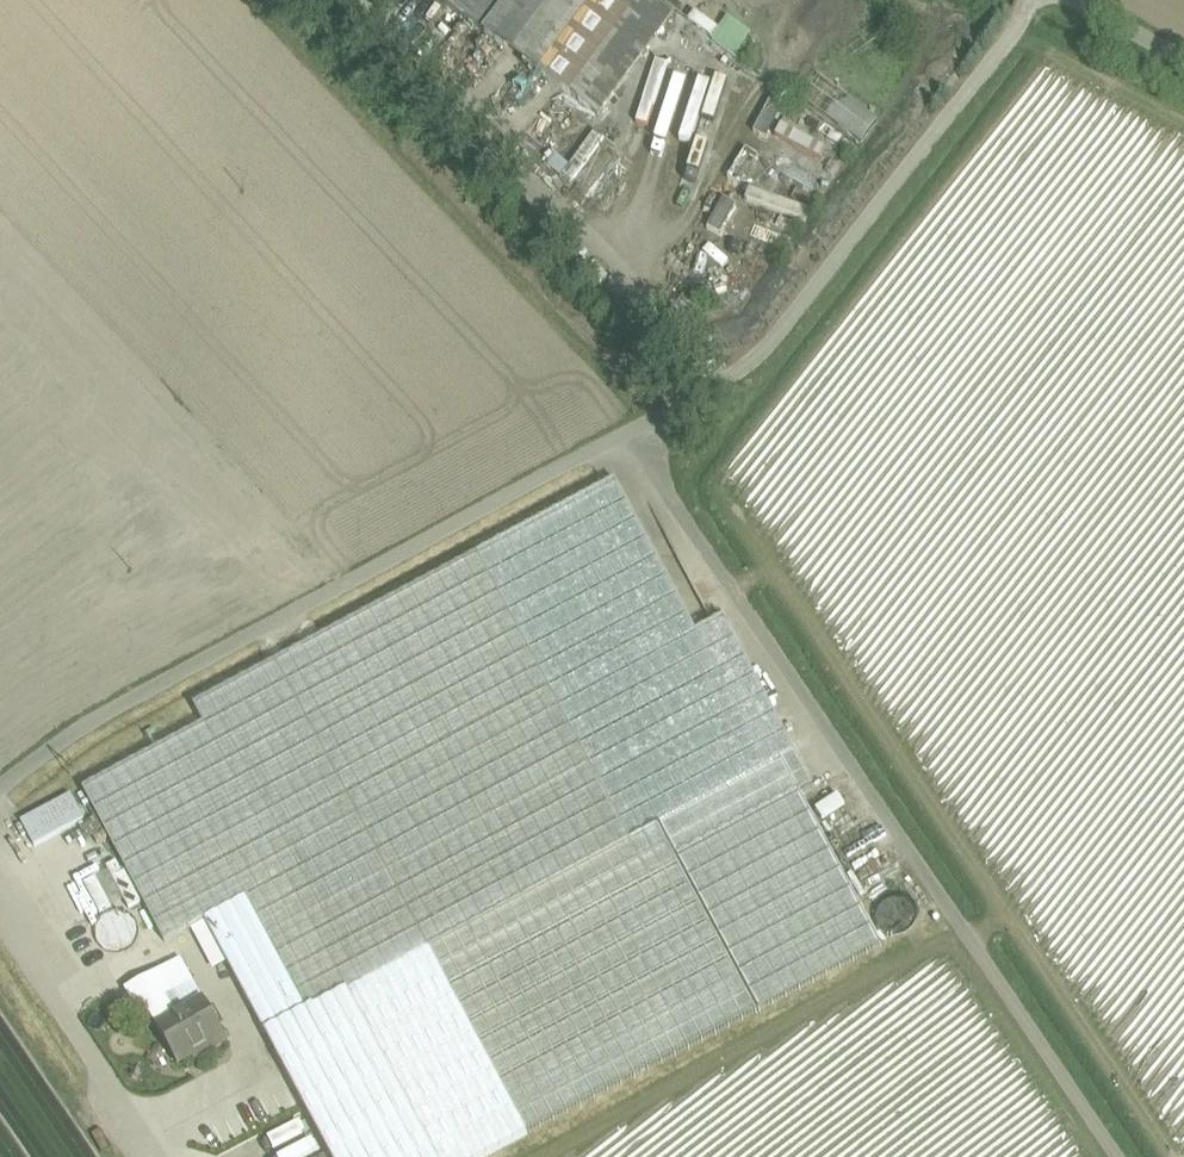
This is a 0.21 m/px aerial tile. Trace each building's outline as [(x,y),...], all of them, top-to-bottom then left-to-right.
[(484,34),(510,0),(437,0),(484,34)] [(484,34),(545,78),(603,0),(510,0),(484,34)] [(545,78),(599,117),(676,13),(658,0),(603,0),(545,78)] [(696,12),(689,22),(736,58),(754,35),(729,16),(719,29),(696,12)] [(695,132),(701,117),(714,122),(728,87),(704,77),(684,127),(695,132)] [(818,79),(802,106),(866,144),(882,117),(818,79)] [(768,138),(783,110),(771,104),(756,132),(768,138)] [(778,137),(821,162),(828,150),(785,125),(778,137)] [(692,170),(701,173),(708,146),(699,144),(692,170)] [(750,192),(746,204),(810,223),(813,211),(750,192)] [(723,235),(735,204),(721,199),(710,230),(723,235)] [(695,630),(614,479),(478,551),(480,555),(632,840),(795,753),(721,616),(695,630)] [(480,555),(194,707),(205,726),(83,790),(165,943),(205,922),(247,900),(308,1013),(522,899),(632,840),(480,555)] [(800,794),(676,860),(758,1013),(882,947),(800,794)] [(676,860),(540,933),(625,1089),(760,1017),(758,1013),(676,860)] [(308,1013),(296,1019),(297,1021),(298,1021),(315,1053),(398,1008),(446,983),(493,958),(540,933),(522,899),(308,1013)] [(308,1013),(247,900),(205,922),(266,1036),(296,1019),(308,1013)] [(540,933),(493,958),(578,1114),(625,1089),(540,933)] [(578,1114),(493,958),(446,983),(530,1139),(578,1114)] [(181,960),(153,975),(166,998),(173,994),(166,981),(187,970),(181,960)] [(228,1044),(187,970),(166,981),(173,994),(166,998),(177,1018),(158,1028),(157,1029),(178,1066),(207,1050),(210,1054),(228,1044)] [(153,975),(126,991),(142,1020),(150,1015),(158,1028),(177,1018),(166,998),(153,975)] [(446,983),(398,1008),(479,1156),(497,1156),(530,1139),(446,983)] [(398,1008),(345,1037),(409,1156),(479,1156),(398,1008)] [(345,1037),(315,1053),(291,1066),(308,1100),(339,1156),(409,1156),(345,1037)] [(308,1100),(297,1107),(324,1156),(339,1156),(308,1100)]
